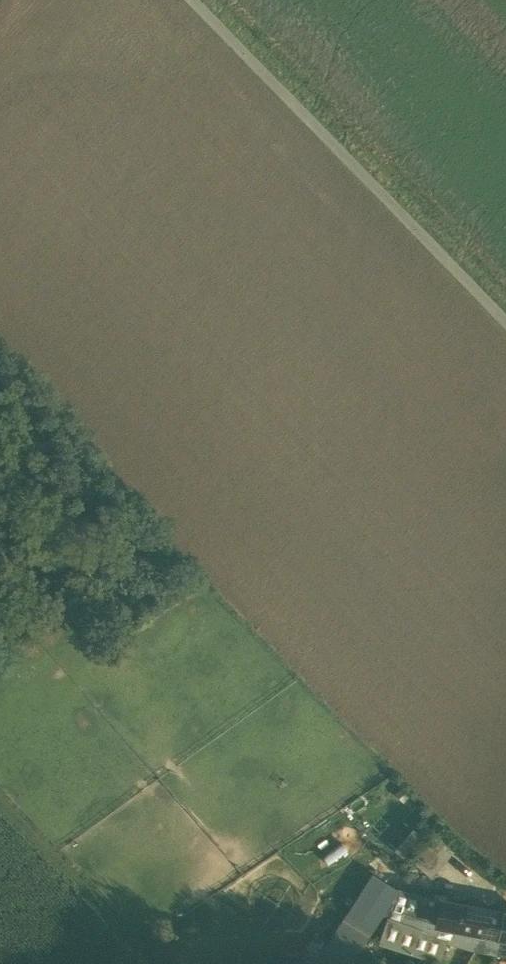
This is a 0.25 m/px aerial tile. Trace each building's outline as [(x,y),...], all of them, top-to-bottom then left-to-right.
[(399,891),(372,874),(320,953),(337,963),(351,963),(377,924),(399,891)] [(377,924),(383,928),(386,919),(393,921),(396,911),(413,917),(419,896),(399,889),(399,891),(377,924)] [(428,923),(436,925),(442,900),(419,896),(413,917),(413,918),(425,922),(428,923)] [(442,900),(436,925),(456,932),(473,936),(473,935),(505,942),(505,914),(503,913),(503,912),(442,900)] [(393,921),(421,931),(425,922),(413,918),(413,917),(396,911),(393,921)] [(391,925),(393,921),(386,919),(383,928),(378,945),(439,963),(446,940),(424,934),(428,923),(425,922),(421,931),(419,935),(391,925)] [(421,931),(393,921),(391,925),(419,935),(421,931)] [(473,935),(473,936),(456,932),(436,925),(428,923),(424,934),(446,940),(454,943),(455,940),(471,944),(470,949),(500,955),(505,956),(505,942),(473,935)]
